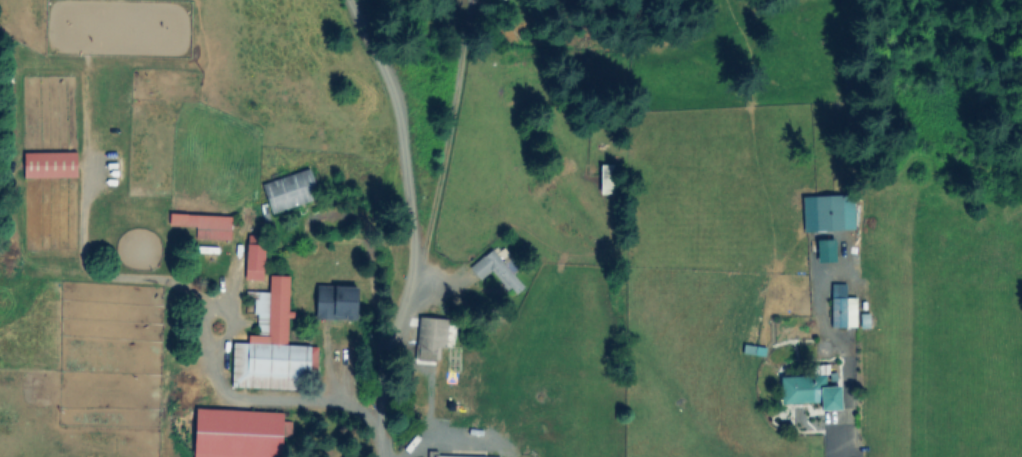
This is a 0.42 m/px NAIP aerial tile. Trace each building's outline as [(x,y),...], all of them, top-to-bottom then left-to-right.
[(76,154),(24,154),(24,180),(76,180),(76,154)] [(601,196),(622,196),(622,166),(601,166),(601,196)] [(316,202),(308,172),(262,185),(270,214),(316,202)] [(811,196),(812,231),(852,230),(851,194),(811,196)] [(229,242),(230,218),(169,216),(168,227),(195,228),(195,241),(229,242)] [(263,283),(266,238),(247,237),(245,282),(263,283)] [(491,272),(513,299),(526,289),(494,249),(469,269),(479,282),(491,272)] [(231,389),(310,391),(311,348),(287,347),(289,278),(269,278),(269,294),(256,294),(254,336),(248,336),(248,345),(233,344),(231,389)] [(828,284),(828,327),(853,327),(853,297),(842,297),(842,284),(828,284)] [(316,321),(359,322),(359,288),(316,288),(316,321)] [(446,321),(418,319),(416,363),(443,365),(446,321)] [(440,365),(440,407),(458,407),(458,388),(472,388),(472,374),(462,374),(462,350),(450,350),(450,365),(440,365)] [(816,411),(838,411),(838,387),(822,387),(822,378),(776,378),(776,404),(816,404),(816,411)] [(285,414),(197,411),(195,456),(283,456),(285,414)]
